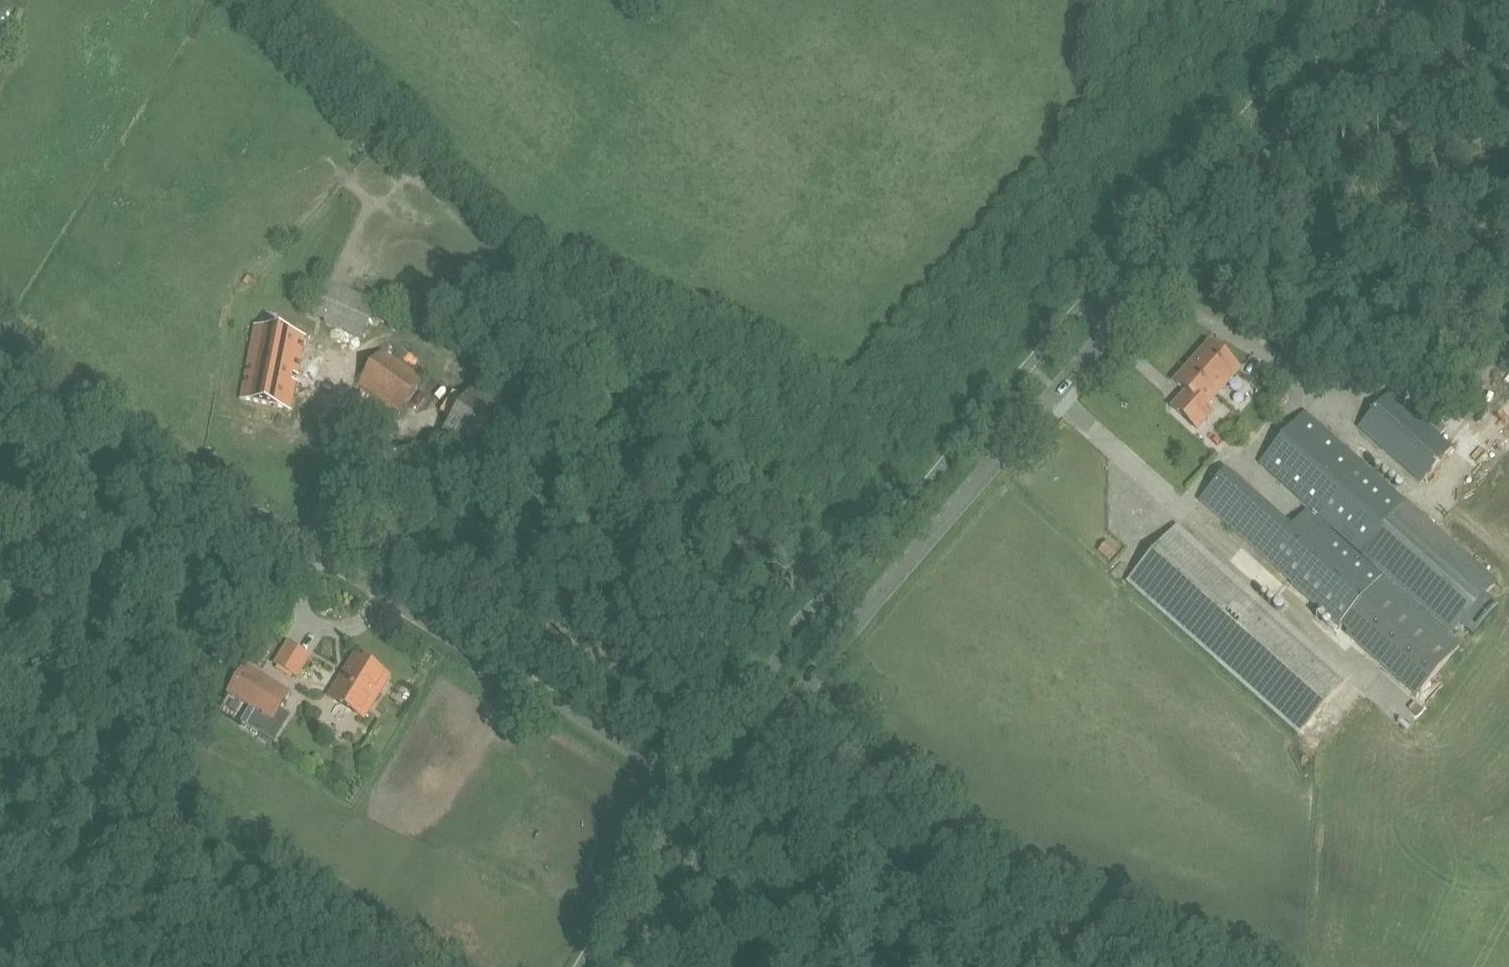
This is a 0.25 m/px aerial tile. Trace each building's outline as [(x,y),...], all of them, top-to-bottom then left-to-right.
[(325,325),(343,333),(360,296),(325,281),(320,292),(336,299),(326,321),(325,325)] [(310,314),(326,321),(336,299),(320,292),(310,314)] [(378,304),(360,296),(343,333),(363,341),(378,304)] [(291,410),(305,338),(256,327),(242,399),(291,410)] [(1205,407),(1239,370),(1210,345),(1176,383),(1187,393),(1174,408),(1197,429),(1212,413),(1205,407)] [(425,380),(383,351),(359,386),(401,415),(425,380)] [(495,467),(528,421),(477,386),(445,432),(495,467)] [(1393,395),(1362,429),(1421,483),(1452,448),(1393,395)] [(1306,413),(1261,464),(1360,552),(1453,633),(1460,625),(1473,636),(1498,608),(1485,596),(1498,582),(1471,558),(1447,537),(1441,532),(1405,500),(1306,413)] [(1226,471),(1199,501),(1215,516),(1341,627),(1418,694),(1460,647),(1383,579),(1307,512),(1292,529),(1242,485),(1226,471)] [(1349,679),(1177,527),(1128,583),(1299,735),(1349,679)] [(288,642),(284,650),(275,666),(297,679),(312,656),(288,642)] [(364,719),(390,677),(355,656),(329,698),(364,719)] [(292,693),(246,664),(226,695),(273,723),(292,693)]
